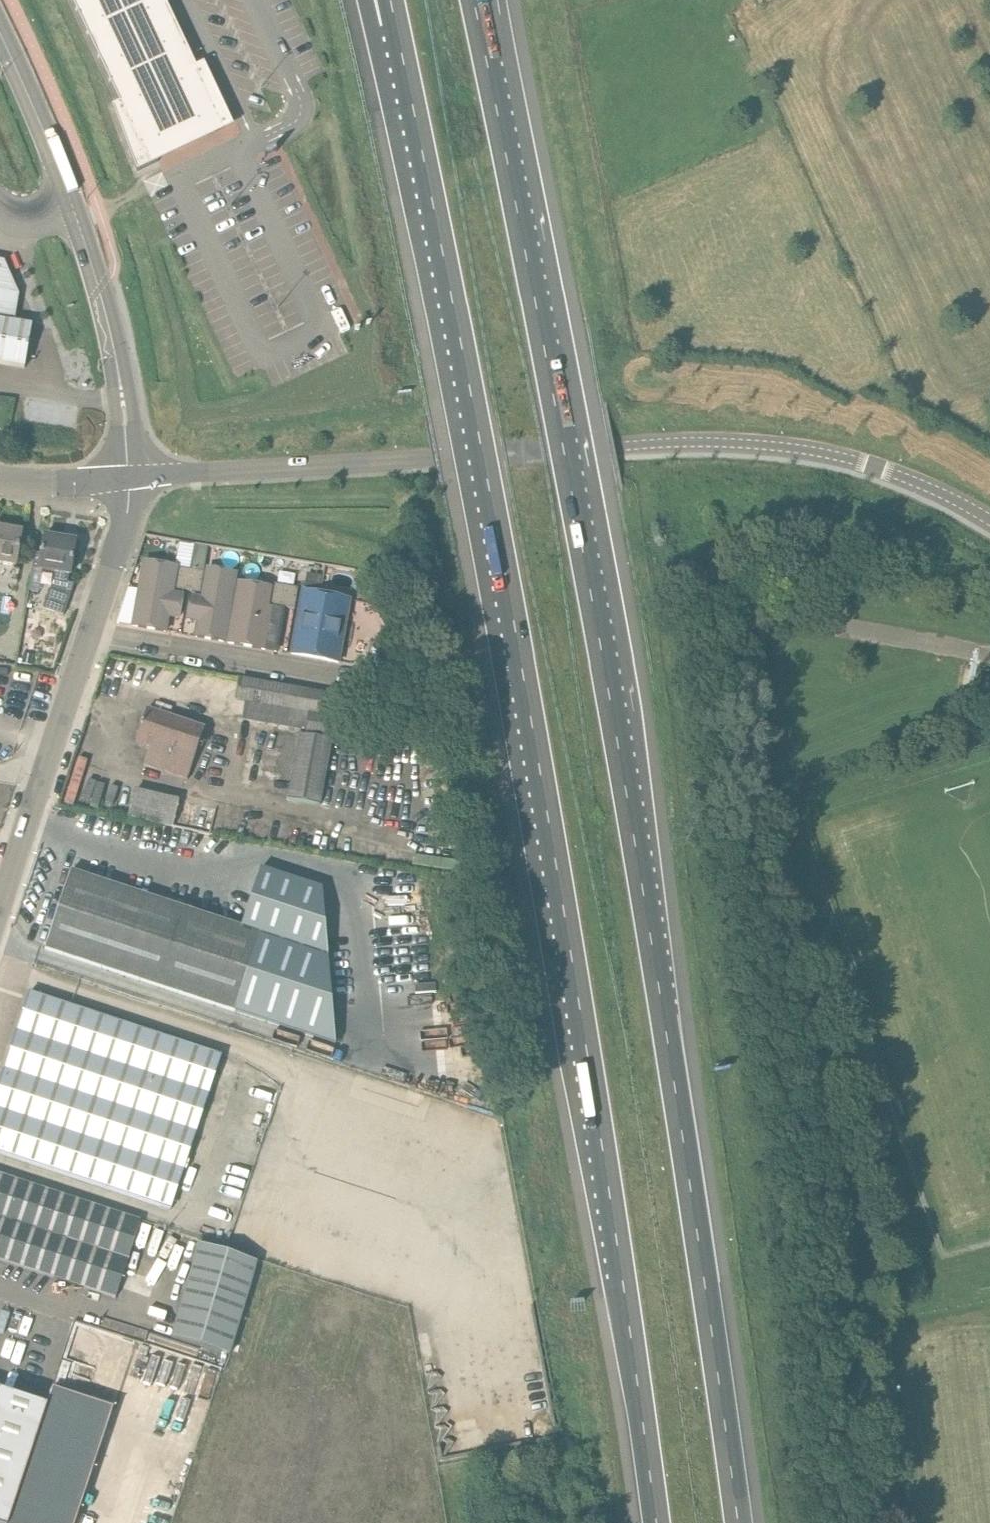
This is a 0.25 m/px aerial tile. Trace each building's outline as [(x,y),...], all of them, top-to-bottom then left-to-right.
[(158,161),(152,147),(161,143),(162,143),(163,142),(218,116),(219,116),(218,115),(207,92),(208,92),(207,91),(206,91),(196,69),(204,65),(204,64),(195,67),(185,45),(185,44),(174,22),(174,21),(174,20),(174,21),(164,0),(72,0),(76,9),(77,12),(78,12),(87,32),(87,33),(88,36),(89,36),(98,56),(99,59),(100,59),(109,79),(109,80),(110,83),(111,83),(120,103),(113,106),(137,171),(158,161)] [(0,260),(0,363),(25,367),(32,325),(10,321),(15,294),(3,261),(0,260)] [(16,565),(22,532),(0,528),(0,562),(16,565)] [(42,608),(64,615),(74,584),(68,582),(69,574),(70,574),(76,542),(45,536),(39,571),(54,573),(52,579),(42,608)] [(194,546),(179,543),(178,551),(177,557),(191,559),(192,560),(194,546)] [(132,624),(132,627),(176,635),(176,636),(183,594),(172,592),(177,563),(143,557),(136,603),(132,624)] [(176,591),(188,593),(192,569),(180,567),(176,591)] [(187,596),(179,636),(223,644),(237,572),(207,567),(201,599),(187,596)] [(204,571),(192,569),(188,593),(200,595),(204,571)] [(309,574),(307,588),(321,590),(323,576),(309,574)] [(238,580),(227,644),(260,650),(263,650),(270,605),(274,586),(238,580)] [(286,585),(274,583),(274,586),(270,605),(282,607),(286,585)] [(299,587),(286,585),(282,607),(295,609),(299,587)] [(299,588),(289,653),(339,661),(349,596),(299,588)] [(127,600),(135,602),(137,592),(129,591),(127,600)] [(125,601),(121,622),(132,624),(136,603),(125,601)] [(393,650),(374,647),(372,662),(390,665),(393,650)] [(23,653),(21,663),(31,665),(33,655),(23,653)] [(321,806),(333,739),(340,695),(238,678),(235,700),(248,702),(246,719),(306,729),(305,735),(300,735),(289,800),(321,806)] [(150,747),(144,765),(187,780),(204,728),(147,709),(136,742),(150,747)] [(129,817),(171,827),(177,800),(135,790),(129,817)] [(235,1011),(261,934),(70,871),(45,948),(235,1011)] [(0,1082),(0,1152),(171,1209),(222,1056),(30,992),(0,1082)] [(116,1297),(128,1262),(142,1222),(0,1175),(0,1259),(116,1297)] [(230,1349),(261,1256),(203,1237),(173,1330),(230,1349)] [(113,1408),(53,1388),(47,1406),(46,1406),(31,1451),(8,1522),(75,1522),(113,1408)] [(31,1451),(46,1406),(0,1391),(0,1441),(31,1451)] [(0,1441),(0,1522),(8,1522),(31,1451),(0,1441)]
